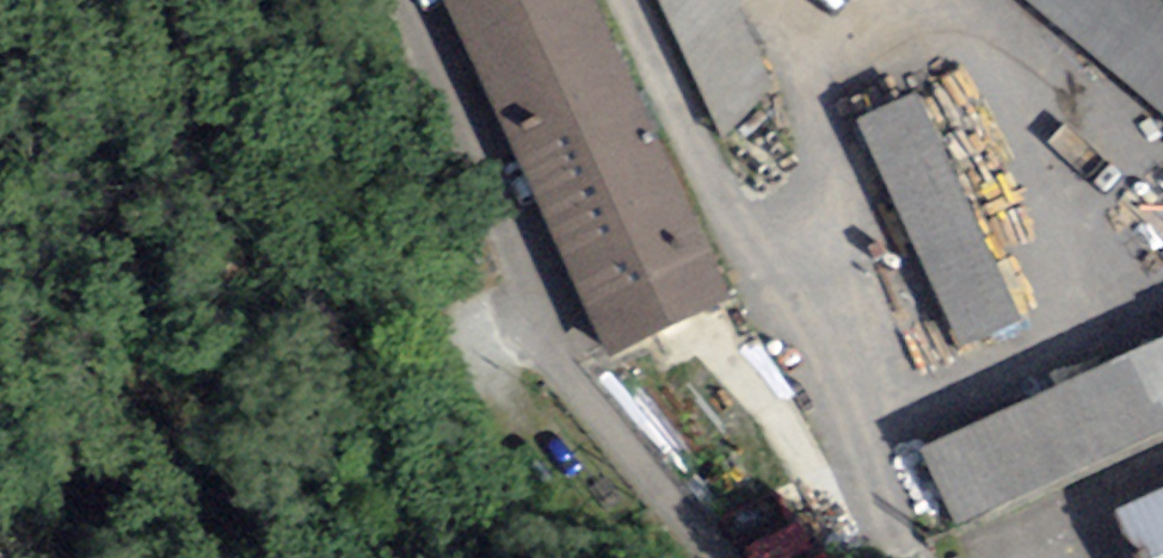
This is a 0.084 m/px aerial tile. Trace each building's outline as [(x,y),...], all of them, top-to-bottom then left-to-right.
[(594,0),(450,0),(607,353),(728,299),(594,0)] [(722,164),(793,130),(741,22),(761,0),(643,0),(722,164)] [(1162,132),(1162,0),(1018,0),(1162,132)] [(1014,322),(911,93),(857,117),(960,346),(1014,322)] [(921,449),(958,535),(1162,441),(1162,334),(921,449)] [(1136,557),(1162,557),(1162,489),(1115,511),(1136,557)]
